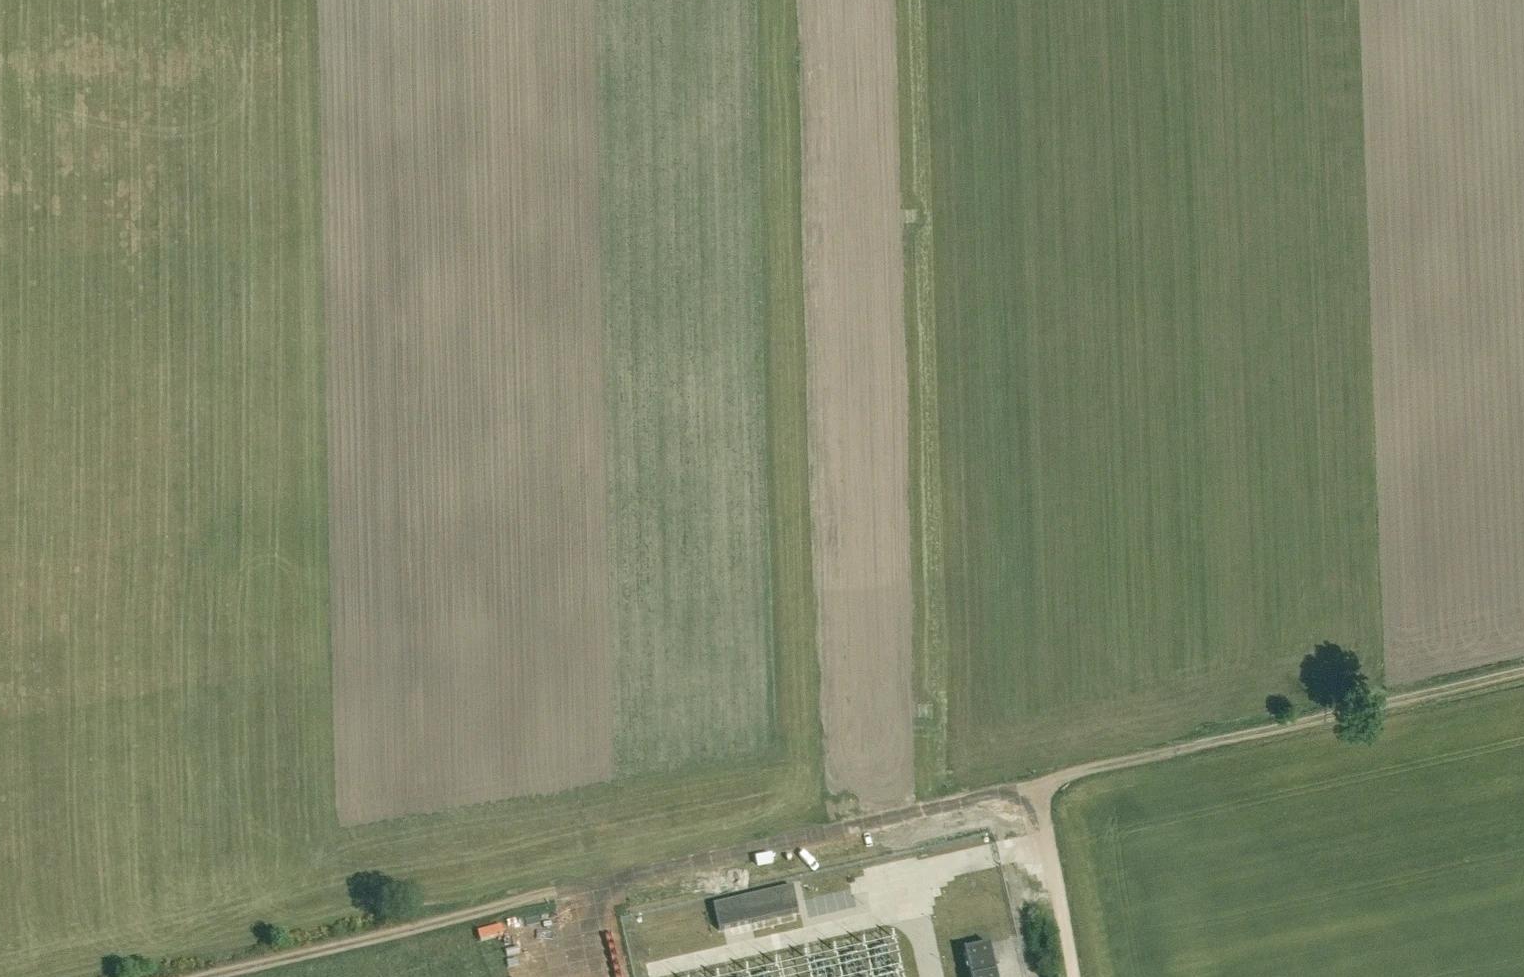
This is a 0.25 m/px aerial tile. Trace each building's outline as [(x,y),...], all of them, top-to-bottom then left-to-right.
[(713,906),(719,930),(799,912),(793,887),(713,906)] [(991,944),(965,950),(971,976),(998,976),(991,944)]
